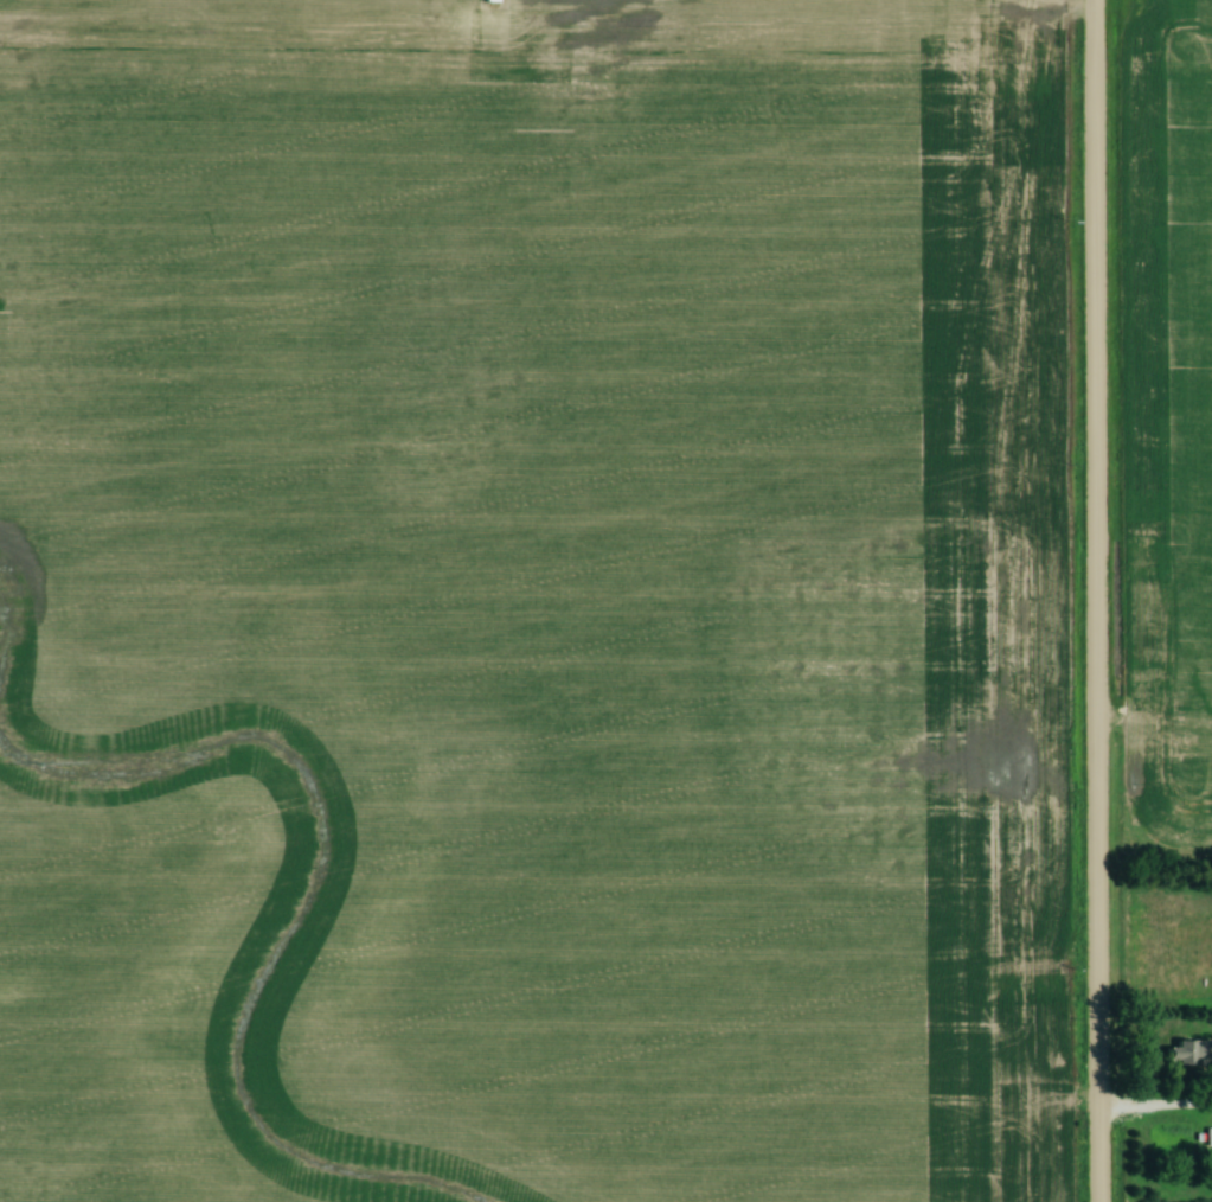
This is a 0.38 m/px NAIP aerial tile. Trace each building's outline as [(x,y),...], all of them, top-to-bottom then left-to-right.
[(1064,1020),(1046,1023),(1049,1041),(1067,1038),(1064,1020)] [(1172,1041),(1172,1067),(1210,1067),(1210,1041),(1172,1041)] [(1067,1049),(1049,1049),(1049,1067),(1067,1067),(1067,1049)]
